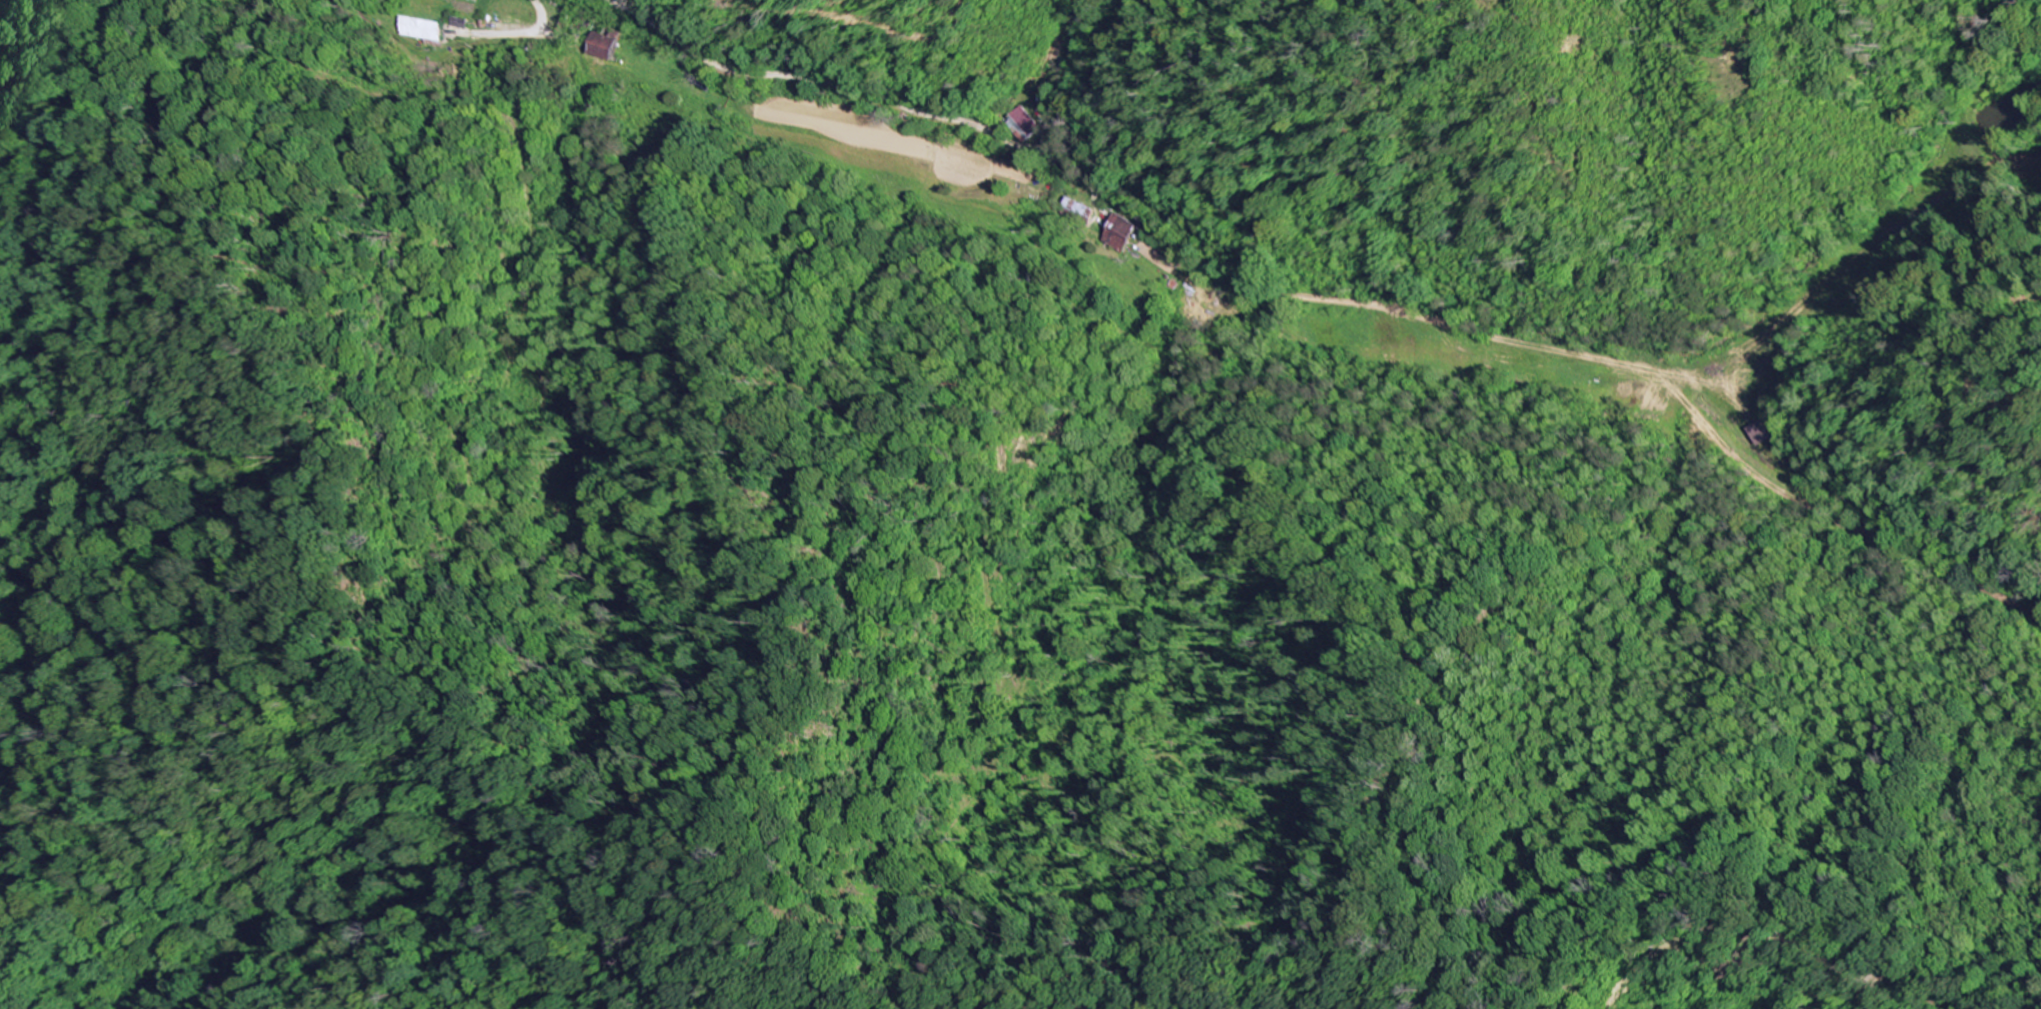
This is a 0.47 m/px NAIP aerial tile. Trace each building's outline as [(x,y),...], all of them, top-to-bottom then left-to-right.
[(396,36),(437,42),(440,23),(400,17),(396,36)] [(1082,203),(1069,198),(1065,208),(1077,213),(1082,203)]
